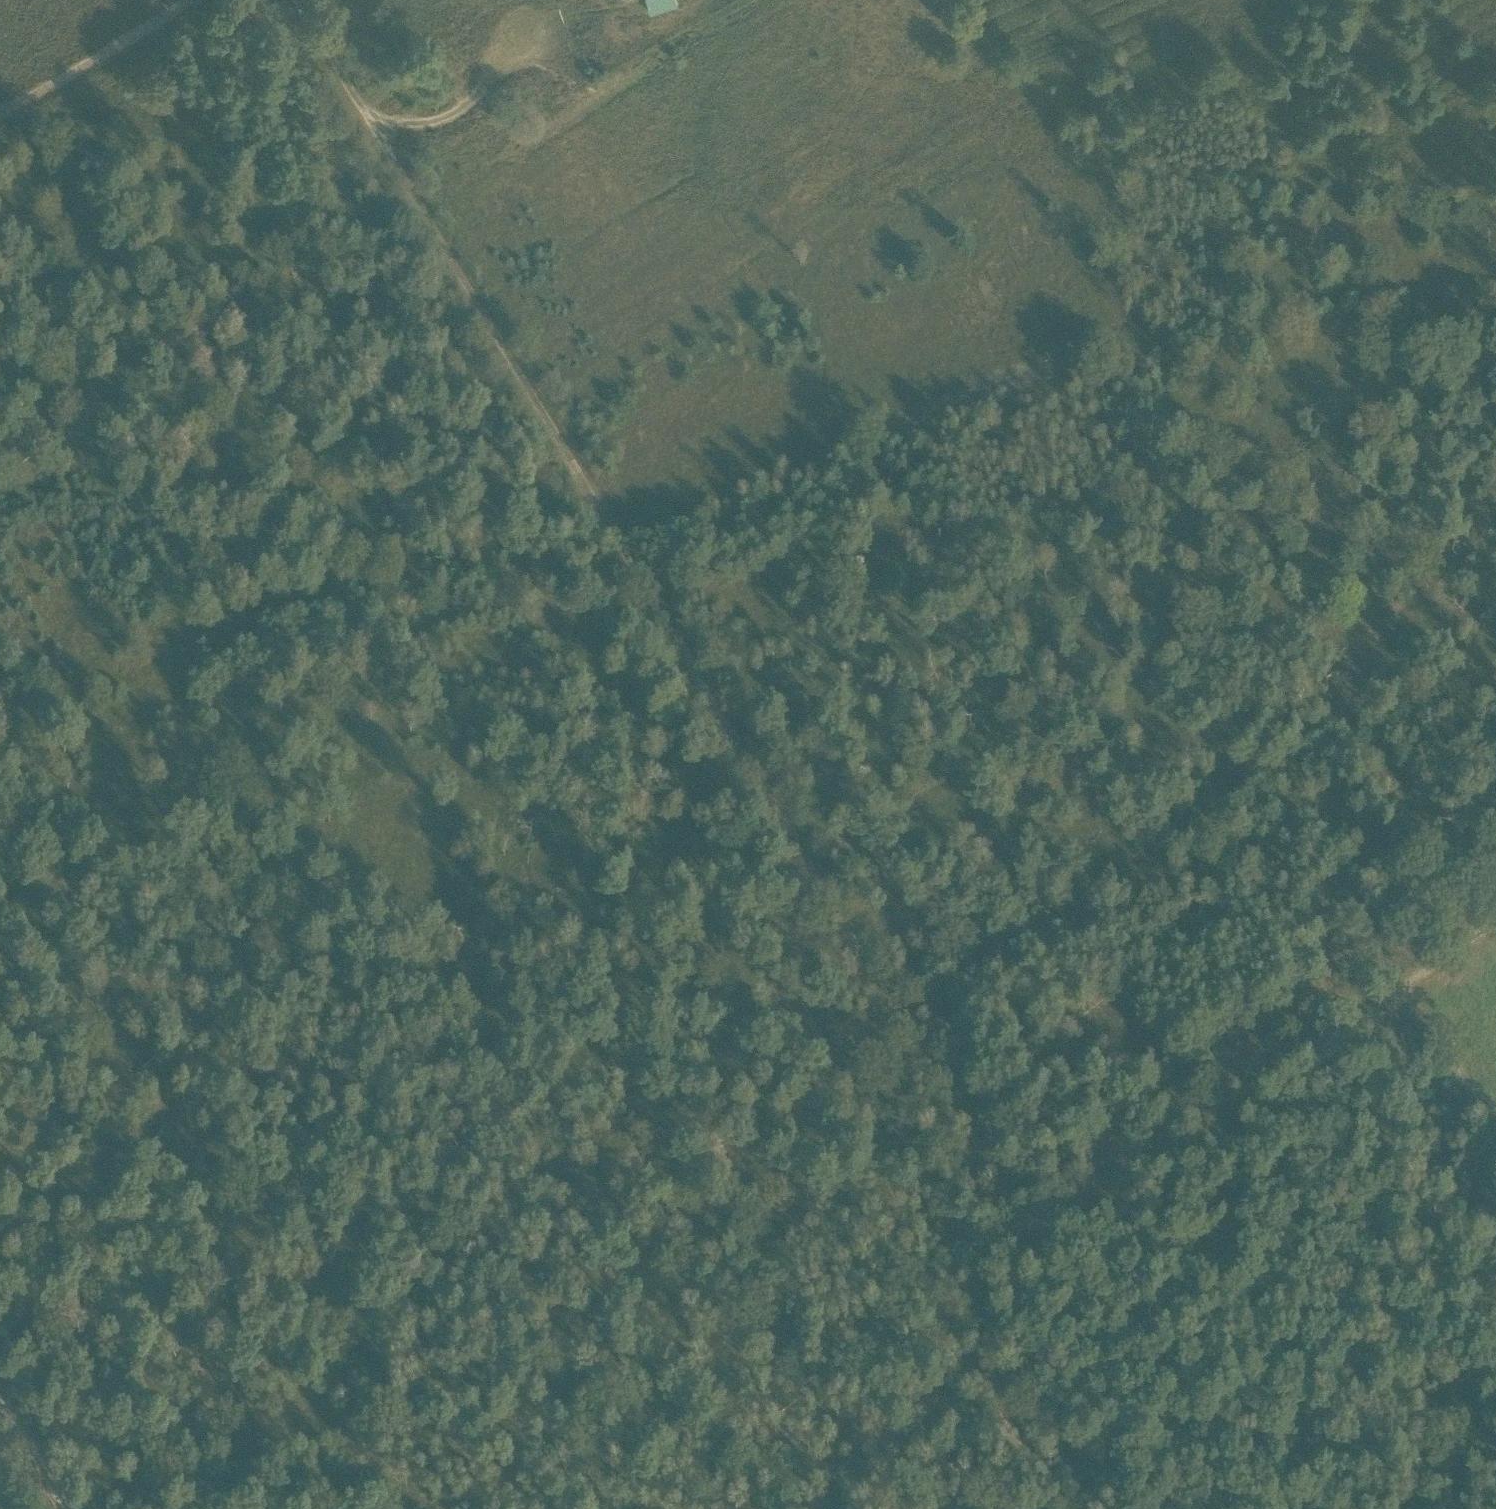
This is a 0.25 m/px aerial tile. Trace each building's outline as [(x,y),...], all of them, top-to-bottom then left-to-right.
[(676,0),(647,0),(651,12),(677,3),(676,0)]
